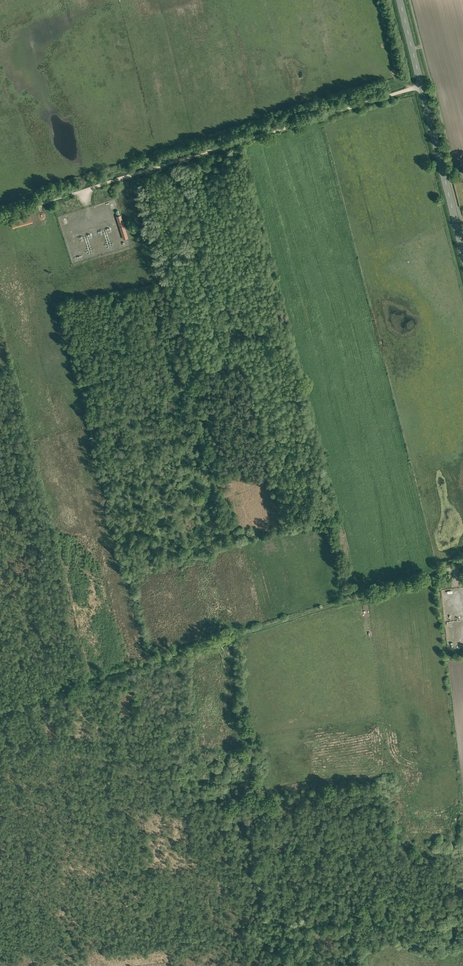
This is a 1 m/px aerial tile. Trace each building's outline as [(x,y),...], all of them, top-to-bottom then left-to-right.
[(8,220),(11,228),(31,221),(29,214),(8,220)] [(120,214),(115,216),(122,239),(127,238),(120,214)]
